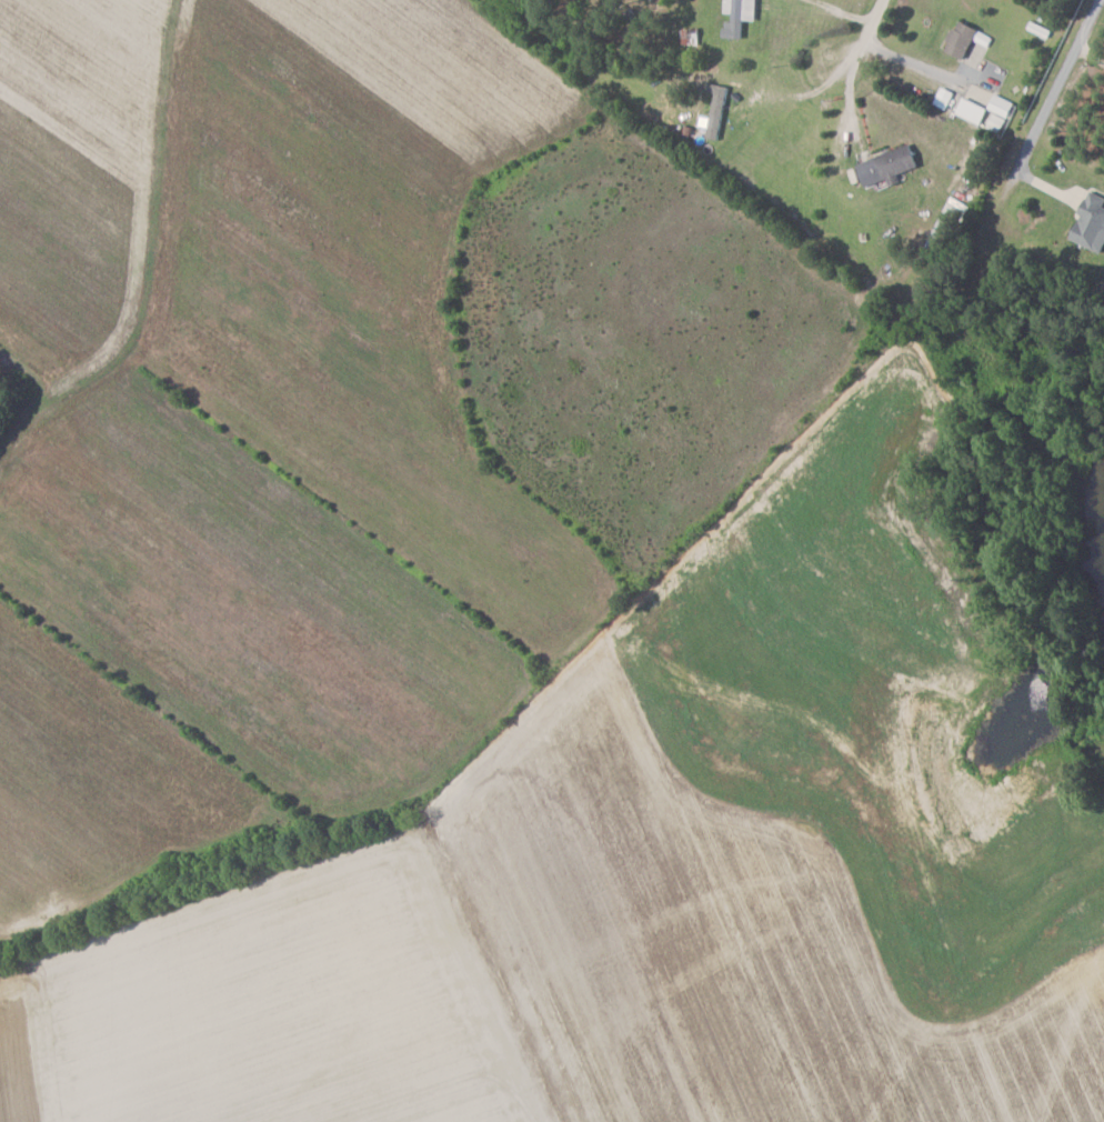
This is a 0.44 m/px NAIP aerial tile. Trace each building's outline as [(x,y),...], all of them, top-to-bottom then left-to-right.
[(726,13),(735,14),(735,21),(725,21),(724,38),(745,39),(746,21),(758,22),(759,0),(726,0),(726,13)] [(945,50),(965,60),(981,29),(961,19),(945,50)] [(729,86),(710,84),(709,92),(714,93),(707,138),(721,140),(729,86)] [(991,108),(965,97),(957,114),(982,125),(987,114),(993,116),(988,127),(1002,133),(1016,103),(997,95),(991,108)] [(891,180),(892,180),(922,170),(914,145),(861,163),(869,187),(891,180)] [(1083,217),(1071,238),(1103,255),(1103,253),(1103,196),(1093,190),(1080,214),(1083,217)]
